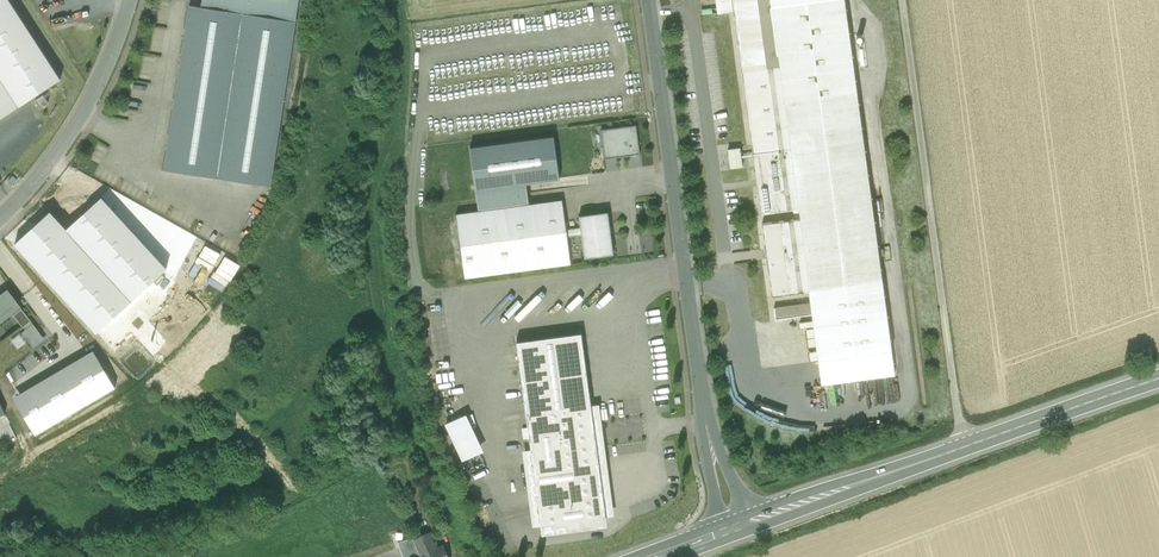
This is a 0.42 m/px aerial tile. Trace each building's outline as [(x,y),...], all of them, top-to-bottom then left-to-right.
[(9,0),(0,0),(0,118),(60,79),(9,0)] [(201,5),(296,20),(299,0),(202,0),(201,5)] [(845,0),(732,0),(771,297),(807,292),(820,386),(896,376),(845,0)] [(270,186),(296,20),(201,5),(189,4),(163,170),(270,186)] [(635,126),(601,131),(605,158),(638,154),(635,126)] [(464,278),(571,264),(567,237),(566,229),(562,200),(529,204),(526,183),(558,179),(552,137),(470,147),(479,211),(456,214),(464,278)] [(743,166),(741,156),(751,155),(749,145),(727,148),(730,168),(743,166)] [(648,220),(646,200),(639,201),(641,221),(648,220)] [(607,213),(578,216),(580,228),(581,235),(584,258),(613,255),(607,213)] [(566,229),(567,237),(581,235),(580,228),(566,229)] [(622,277),(599,299),(605,305),(628,283),(622,277)] [(21,307),(7,288),(0,293),(0,323),(21,307)] [(121,342),(134,332),(121,314),(107,324),(121,342)] [(516,341),(541,534),(606,526),(581,333),(516,341)] [(34,436),(115,387),(93,351),(12,399),(34,436)] [(446,423),(464,460),(483,451),(466,414),(446,423)] [(443,546),(435,550),(429,535),(427,532),(413,539),(413,540),(421,556),(447,556),(443,546)] [(413,540),(402,545),(404,556),(421,556),(413,540)]
